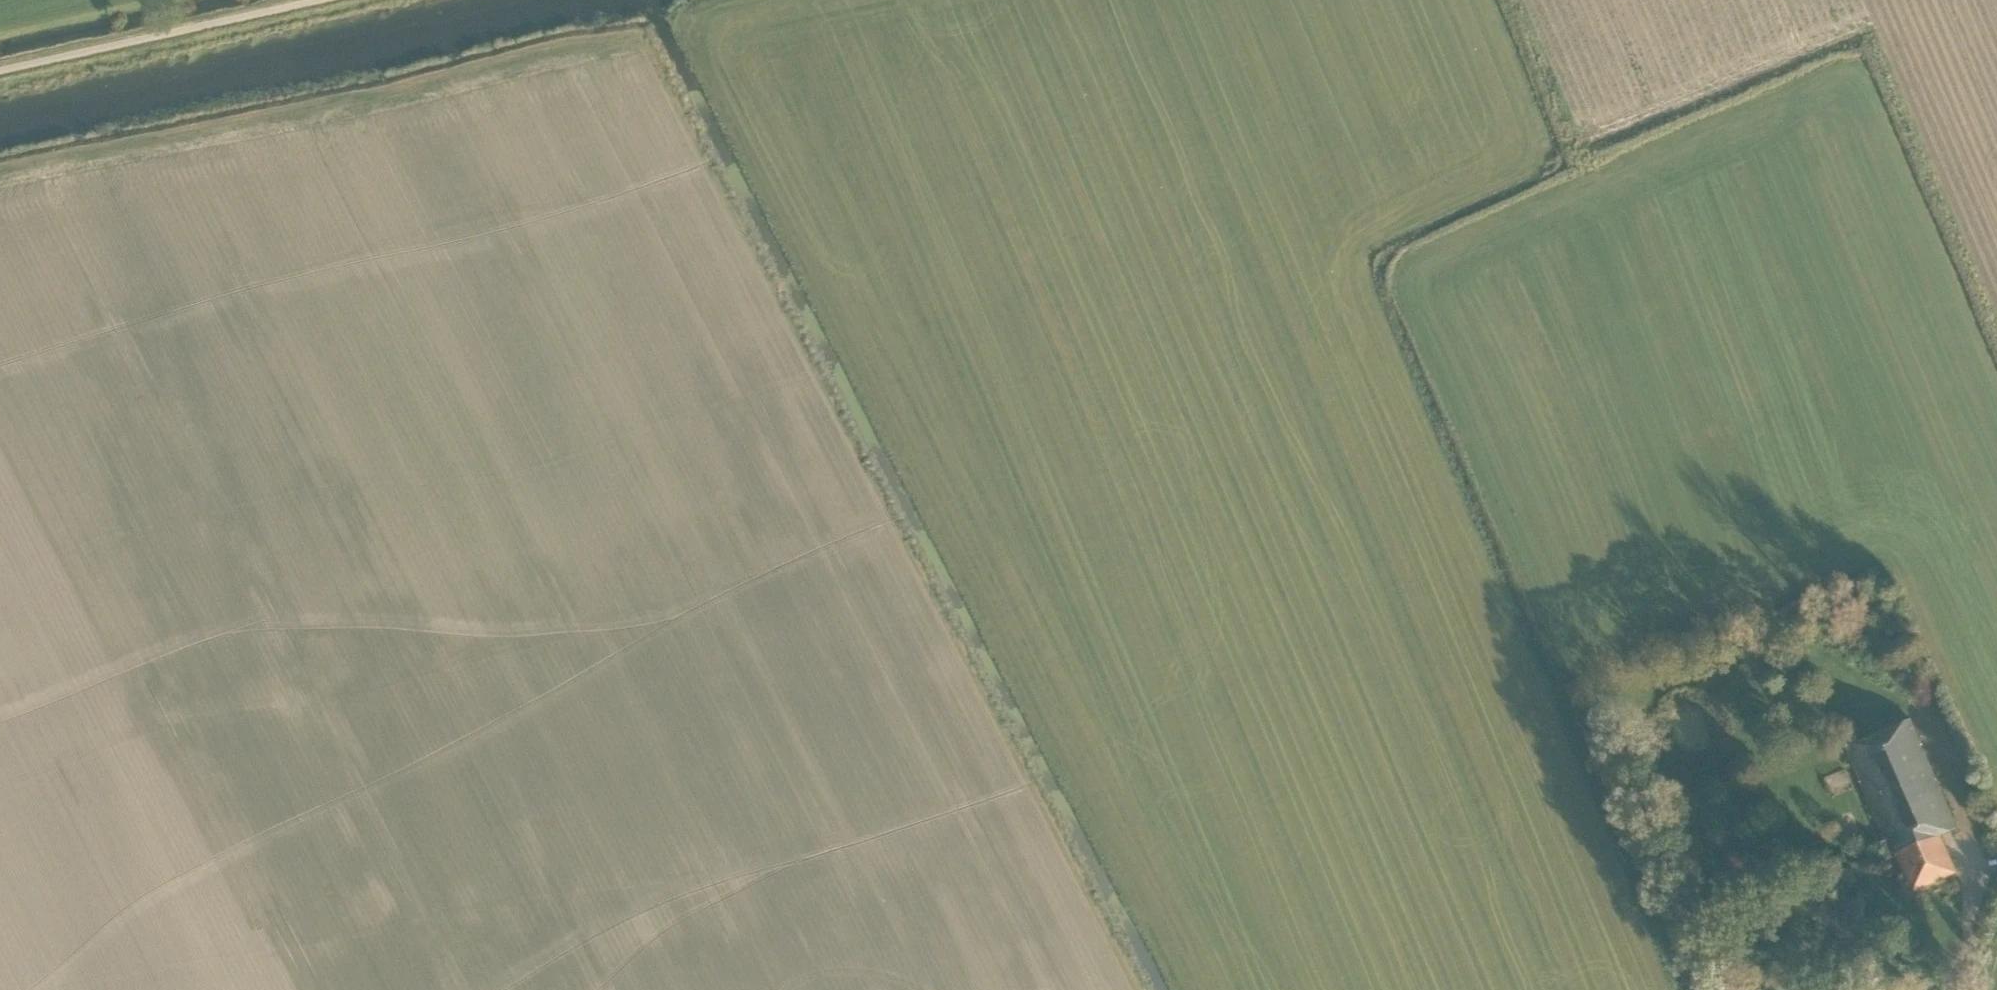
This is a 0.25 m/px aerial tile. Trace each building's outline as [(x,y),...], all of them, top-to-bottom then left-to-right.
[(1954,873),(1938,835),(1956,827),(1910,721),(1845,748),(1885,841),(1876,845),(1883,859),(1896,854),(1911,891),(1954,873)]
